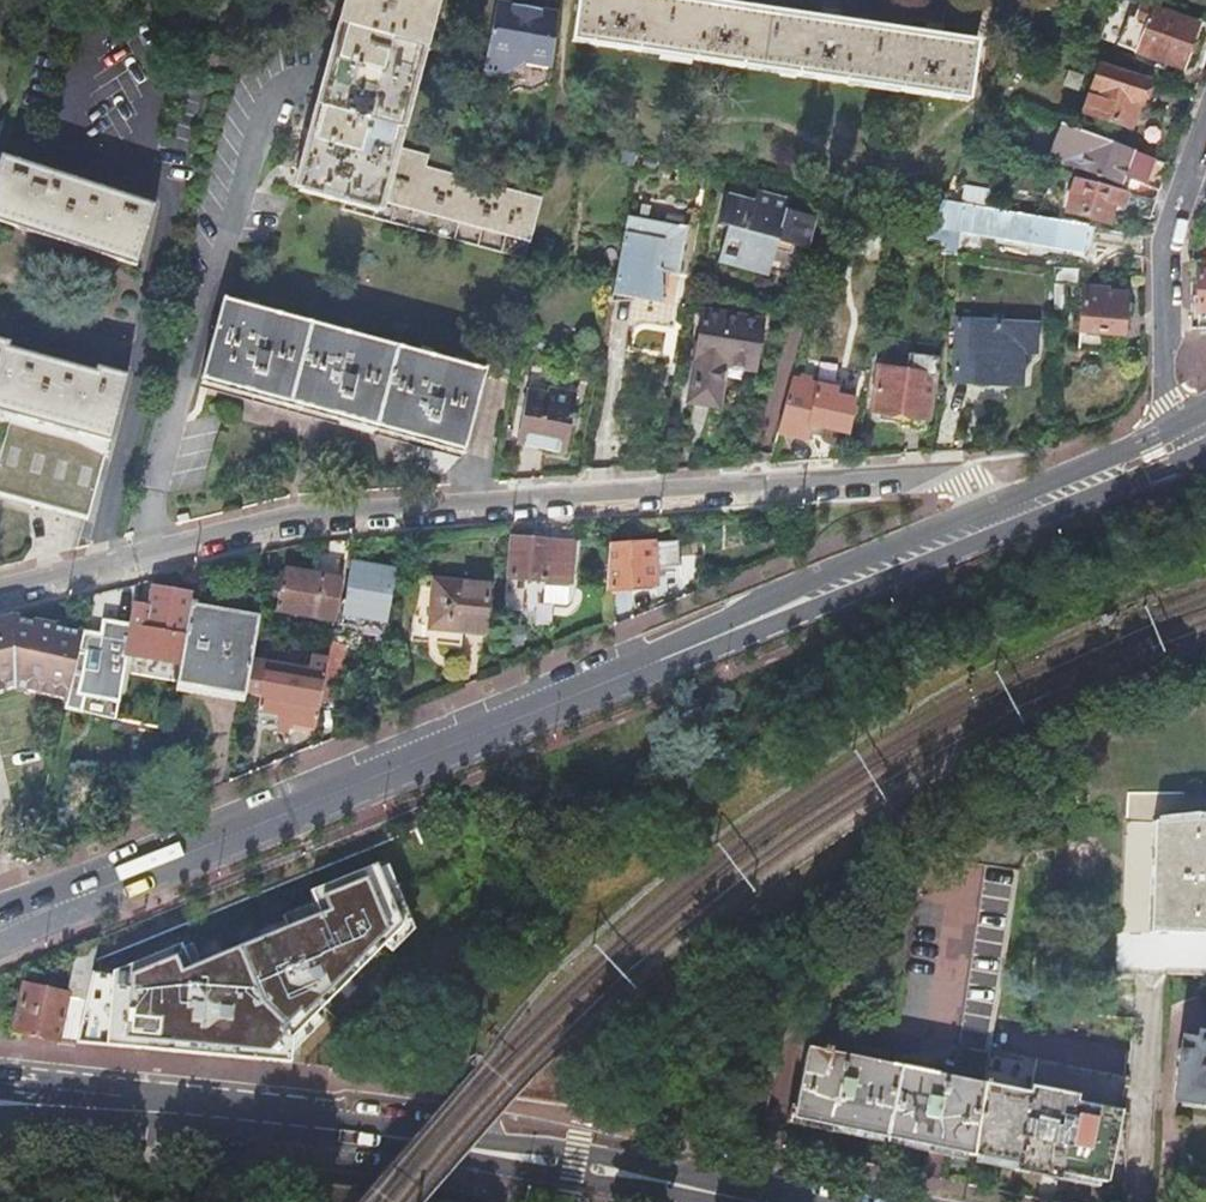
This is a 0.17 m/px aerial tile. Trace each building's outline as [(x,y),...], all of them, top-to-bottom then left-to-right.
[(533,199),(496,189),(462,180),(425,169),(428,159),(391,147),(432,0),(354,0),(300,191),(344,203),(341,214),(343,214),(344,212),(354,215),(509,254),(524,257),(524,259),(526,259),(540,200),(533,199)] [(967,102),(976,43),(698,0),(577,0),(571,41),(967,102)] [(1022,0),(1003,0),(998,11),(1016,17),(1022,0)] [(1141,4),(1134,22),(1146,26),(1136,54),(1156,61),(1152,70),(1163,75),(1166,65),(1181,70),(1198,25),(1141,4)] [(522,68),(550,73),(556,18),(532,13),(518,11),(494,6),(481,78),(497,82),(522,68)] [(1140,106),(1148,82),(1100,67),(1083,114),(1130,130),(1138,105),(1140,106)] [(1080,171),(1081,170),(1119,185),(1122,178),(1159,193),(1169,165),(1063,126),(1050,159),(1080,171)] [(0,155),(0,220),(136,264),(156,206),(0,155)] [(1118,191),(1075,180),(1066,212),(1108,224),(1112,209),(1149,221),(1156,202),(1124,193),(1118,191)] [(751,203),(725,197),(717,224),(726,226),(718,257),(757,268),(783,274),(793,235),(800,212),(773,205),(775,198),(753,193),(751,203)] [(993,210),(994,210),(963,204),(943,200),(929,235),(947,240),(946,247),(956,248),(959,228),(1047,245),(1082,251),(1086,227),(993,210)] [(678,225),(627,215),(614,284),(637,288),(642,266),(656,269),(656,270),(679,275),(679,272),(677,271),(686,228),(688,229),(689,226),(678,224),(678,225)] [(1092,228),(1086,227),(1082,251),(1088,253),(1092,228)] [(1079,269),(1054,267),(1055,283),(1067,284),(1078,286),(1079,269)] [(1197,272),(1197,314),(1205,314),(1205,272),(1197,272)] [(1055,283),(1054,312),(1066,312),(1067,284),(1055,283)] [(1084,288),(1079,351),(1120,354),(1125,296),(1106,293),(1106,290),(1084,288)] [(202,379),(463,451),(484,370),(223,299),(202,379)] [(703,308),(688,400),(714,405),(722,363),(753,368),(762,319),(703,308)] [(992,373),(1023,375),(1023,351),(1035,352),(1037,326),(956,321),(953,381),(990,383),(992,373)] [(11,413),(113,440),(128,374),(97,366),(95,372),(73,366),(24,352),(10,348),(12,343),(0,340),(0,410),(11,413)] [(906,372),(879,367),(872,412),(904,416),(902,427),(926,430),(934,377),(938,377),(939,358),(909,354),(906,372)] [(1022,385),(1023,375),(992,373),(990,383),(1022,385)] [(855,395),(792,379),(778,432),(807,440),(810,424),(847,433),(855,395)] [(528,390),(518,443),(565,453),(577,393),(549,388),(547,394),(528,390)] [(6,424),(0,447),(0,494),(90,519),(108,452),(6,424)] [(506,577),(501,623),(520,624),(523,589),(516,588),(517,578),(569,583),(573,543),(509,537),(509,539),(511,539),(508,577),(506,577)] [(282,569),(275,608),(335,619),(349,539),(307,542),(318,558),(316,575),(282,569)] [(607,546),(605,590),(647,587),(656,583),(656,568),(679,567),(678,542),(607,546)] [(385,622),(395,571),(351,562),(341,613),(385,622)] [(411,642),(454,646),(461,647),(462,635),(463,632),(485,634),(489,585),(433,580),(433,588),(418,587),(415,626),(412,626),(411,642)] [(191,600),(192,594),(153,586),(149,606),(135,604),(126,654),(180,664),(191,600)] [(196,601),(191,600),(180,664),(176,682),(244,695),(245,691),(250,659),(258,617),(195,605),(196,601)] [(13,688),(66,701),(83,631),(13,614),(0,618),(0,692),(13,688)] [(329,659),(321,698),(340,703),(346,671),(340,671),(345,643),(332,640),(329,659)] [(258,710),(317,722),(321,698),(329,659),(314,656),(311,670),(266,662),(260,694),(258,710)] [(266,662),(250,659),(245,691),(260,694),(266,662)] [(1194,812),(1152,817),(1149,933),(1205,935),(1205,813),(1194,812)] [(415,831),(93,959),(88,1002),(83,1041),(289,1068),(416,931),(389,864),(423,850),(415,831)] [(93,959),(97,939),(75,948),(67,994),(24,984),(13,1030),(57,1040),(67,997),(88,1002),(93,959)] [(971,1156),(1054,1173),(1066,1037),(994,1022),(983,1085),(971,1156)] [(1203,1035),(1201,1045),(1186,1042),(1184,1051),(1182,1051),(1181,1058),(1183,1059),(1176,1101),(1205,1106),(1205,1036),(1203,1035)] [(1066,1037),(1054,1173),(1065,1175),(1077,1039),(1066,1037)] [(1110,1045),(1077,1039),(1065,1175),(1099,1182),(1124,1187),(1129,1115),(1120,1113),(1125,1087),(1131,1089),(1134,1050),(1110,1045)] [(795,1120),(971,1156),(983,1085),(831,1054),(832,1049),(825,1048),(824,1052),(809,1049),(795,1120)]
